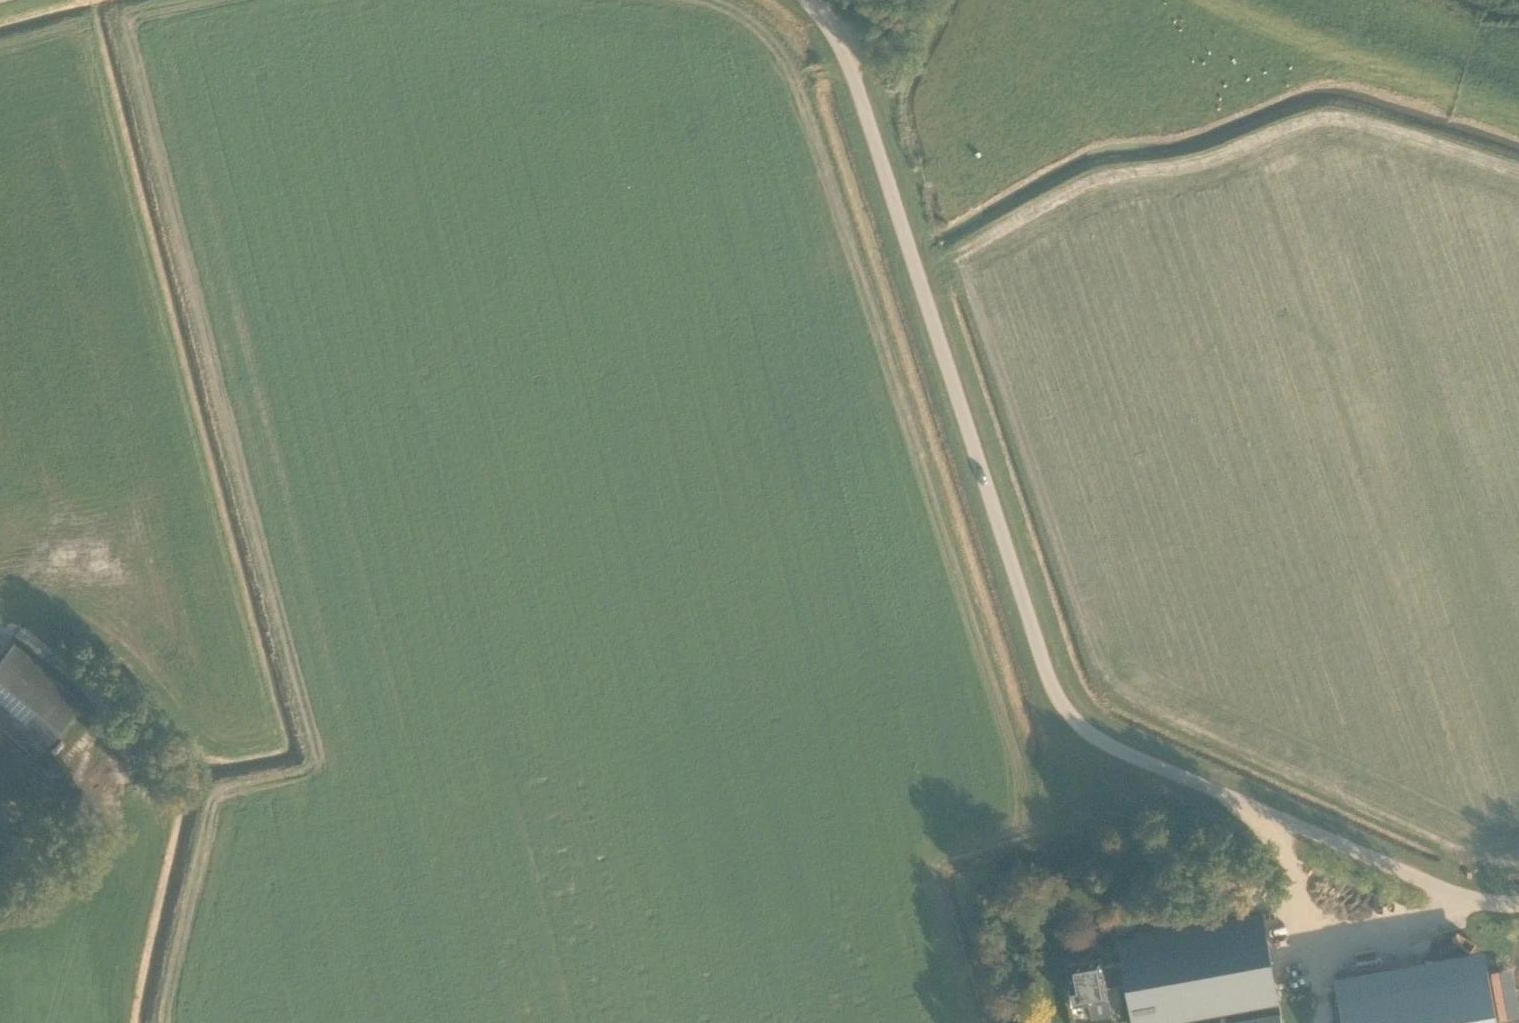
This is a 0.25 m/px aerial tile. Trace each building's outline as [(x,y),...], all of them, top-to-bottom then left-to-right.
[(13,639),(0,655),(0,727),(35,756),(84,697),(13,639)] [(2,855),(7,848),(8,849),(63,783),(0,731),(0,853),(2,855)] [(1263,912),(1118,938),(1122,959),(1102,963),(1101,956),(1066,962),(1073,1003),(1108,996),(1106,985),(1126,982),(1133,1022),(1154,1022),(1279,1001),(1263,912)] [(1487,967),(1338,994),(1343,1022),(1498,1022),(1487,967)] [(1281,1013),(1223,1022),(1283,1022),(1281,1013)]
